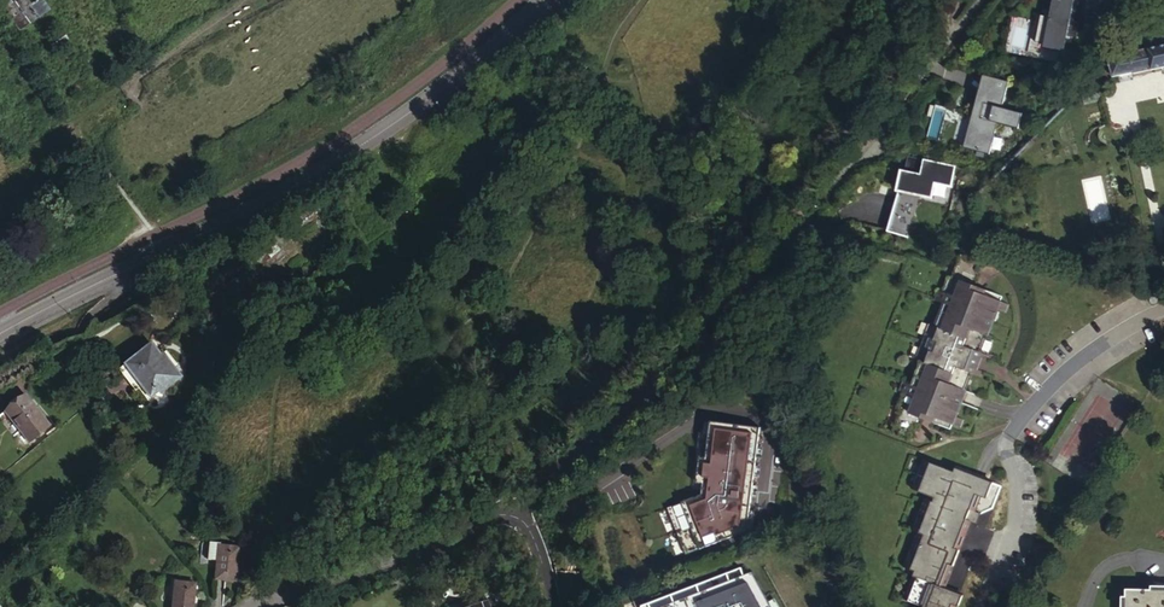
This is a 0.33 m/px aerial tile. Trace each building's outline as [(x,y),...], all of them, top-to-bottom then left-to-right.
[(1,15),(6,11),(19,32),(56,6),(51,0),(35,0),(29,3),(27,0),(0,0),(0,13),(1,15)] [(1059,18),(1067,0),(1045,0),(1041,9),(1028,3),(1008,43),(1038,59),(1059,18)] [(1104,80),(1134,73),(1135,75),(1163,68),(1163,46),(1129,54),(1130,56),(1101,62),(1104,80)] [(1004,81),(981,76),(966,151),(989,155),(996,123),(1017,128),(1019,116),(998,111),(1004,81)] [(956,166),(908,156),(902,184),(887,231),(908,238),(921,193),(930,196),(934,181),(950,186),(956,166)] [(495,182),(503,190),(517,176),(509,167),(495,182)] [(480,190),(475,196),(482,202),(487,197),(480,190)] [(996,312),(1000,302),(1002,297),(975,287),(979,276),(977,275),(981,264),(961,257),(952,279),(949,278),(942,295),(946,297),(942,306),(934,328),(930,326),(925,339),(929,340),(925,351),(921,350),(916,362),(921,364),(912,387),(908,396),(904,395),(898,411),(902,413),(893,435),(914,442),(917,433),(920,435),(925,422),(952,432),(954,427),(957,418),(973,375),(975,369),(979,358),(981,353),(996,312)] [(395,282),(399,286),(403,290),(410,284),(407,281),(410,279),(404,273),(395,282)] [(380,302),(388,310),(401,297),(403,290),(399,286),(396,290),(392,289),(380,302)] [(946,297),(942,295),(937,293),(933,302),(942,306),(946,297)] [(1008,305),(1000,302),(996,312),(1004,314),(1008,305)] [(929,340),(925,339),(921,350),(925,351),(929,340)] [(151,342),(121,367),(140,391),(144,388),(151,397),(160,390),(162,393),(184,376),(168,356),(164,359),(151,342)] [(989,356),(981,353),(979,358),(983,360),(987,361),(989,356)] [(983,360),(979,358),(975,369),(979,370),(983,360)] [(979,370),(975,369),(973,375),(980,378),(983,372),(979,370)] [(899,392),(904,395),(908,396),(912,387),(902,384),(899,392)] [(24,393),(6,408),(30,439),(50,423),(24,393)] [(965,421),(957,418),(954,427),(961,429),(965,421)] [(686,554),(747,531),(761,428),(711,421),(707,457),(700,456),(696,483),(703,484),(702,494),(667,507),(686,554)] [(977,512),(975,511),(980,497),(986,499),(992,483),(955,469),(954,472),(923,461),(912,490),(930,497),(928,501),(924,500),(913,531),(917,533),(925,536),(923,544),(914,540),(907,561),(919,565),(915,573),(905,601),(920,606),(959,606),(964,594),(946,587),(970,521),(973,522),(977,512)] [(215,555),(225,556),(226,538),(227,532),(217,531),(215,555)] [(925,536),(917,533),(914,540),(923,544),(925,536)] [(49,538),(44,543),(49,548),(54,544),(49,538)] [(248,540),(226,538),(225,556),(223,574),(245,576),(248,540)] [(904,569),(915,573),(919,565),(907,561),(904,569)] [(662,606),(772,606),(753,572),(662,606)] [(181,576),(179,606),(199,606),(202,578),(181,576)] [(1161,582),(1125,582),(1124,606),(1163,606),(1163,582),(1161,582)]
